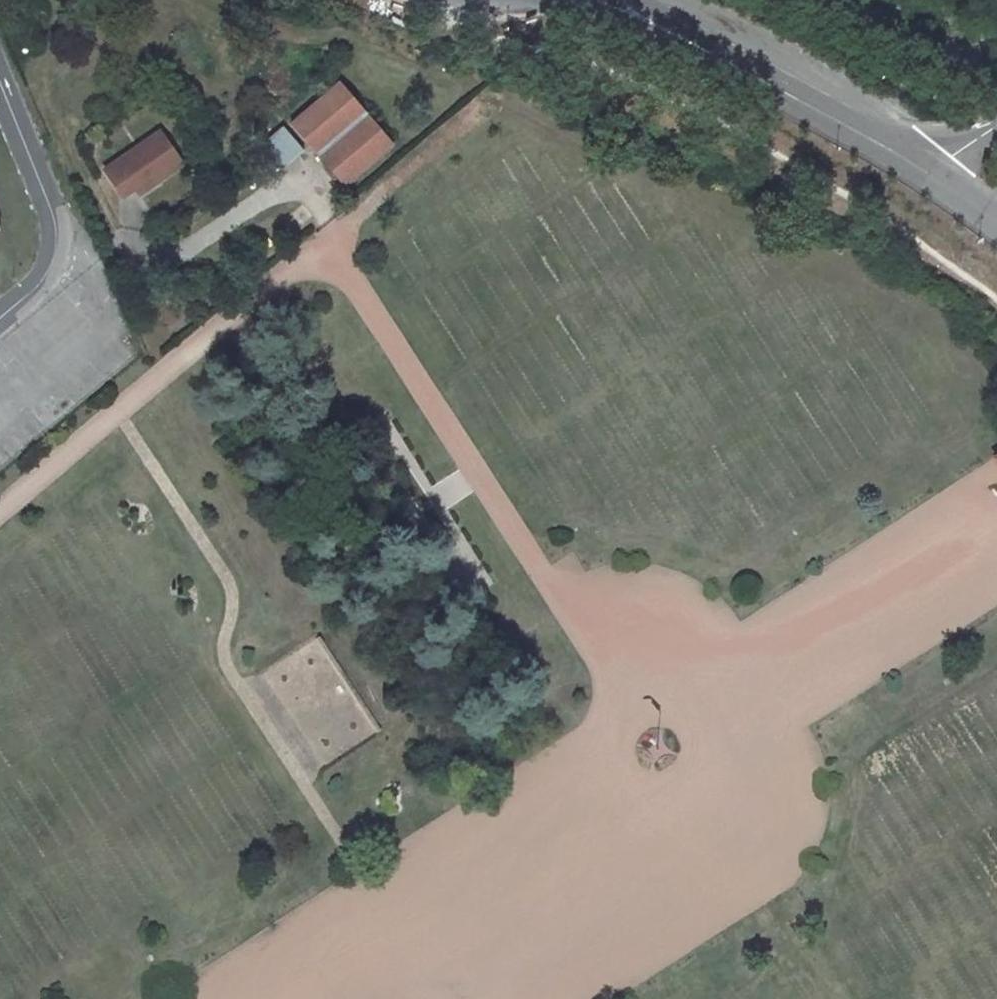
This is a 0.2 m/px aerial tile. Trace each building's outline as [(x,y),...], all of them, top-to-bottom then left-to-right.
[(338,81),(290,124),(345,187),(393,144),(338,81)] [(139,194),(185,160),(160,126),(100,170),(120,199),(134,188),(139,194)] [(282,170),(303,151),(282,127),(260,146),(282,170)]
